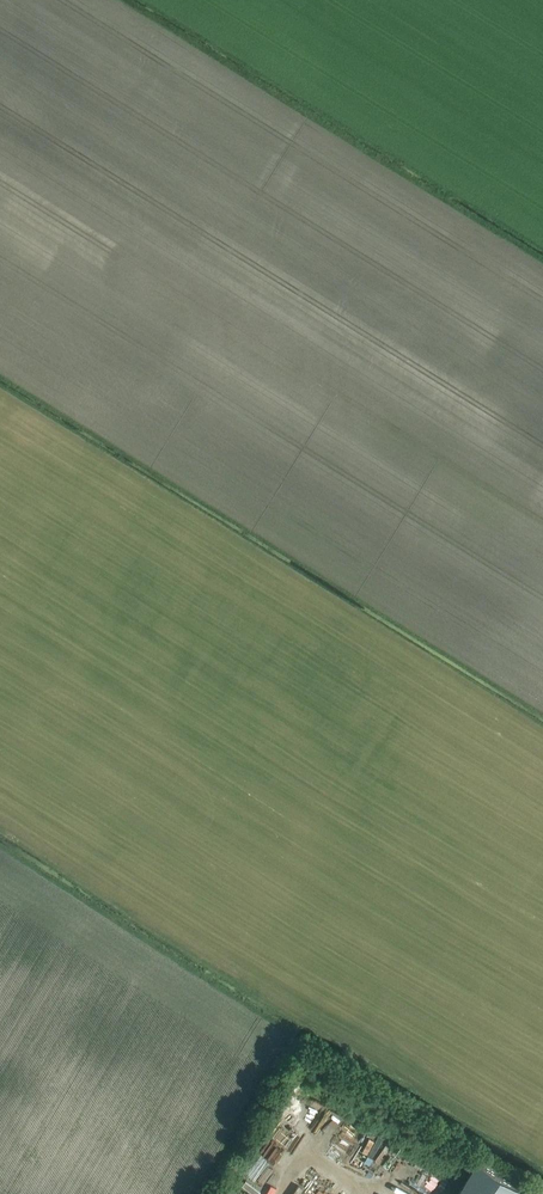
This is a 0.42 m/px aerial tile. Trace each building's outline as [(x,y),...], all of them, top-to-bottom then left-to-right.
[(521,1189),(478,1160),(456,1193),(518,1193),(521,1189)]
